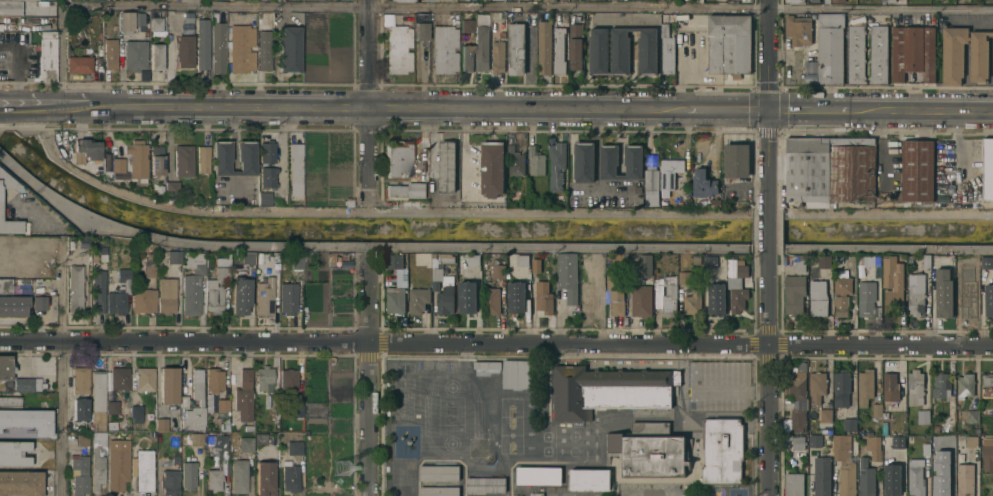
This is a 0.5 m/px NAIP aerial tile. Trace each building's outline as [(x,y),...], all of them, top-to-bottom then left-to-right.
[(20,15),(0,15),(0,1),(20,1),(20,15)] [(138,31),(138,26),(133,26),(133,30),(131,30),(131,34),(123,34),(123,30),(120,31),(120,11),(133,11),(133,13),(144,12),(145,31),(138,31)] [(488,71),(475,71),(475,14),(488,14),(488,71)] [(750,73),(740,73),(740,74),(732,74),(732,73),(708,73),(708,35),(707,35),(707,14),(751,14),(750,73)] [(792,36),(785,35),(785,14),(793,15),(793,17),(810,17),(810,21),(811,21),(810,44),(801,44),(801,46),(791,45),(792,36)] [(817,82),(818,14),(844,14),(844,27),(843,27),(842,82),(817,82)] [(551,75),(545,75),(545,74),(538,74),(538,28),(537,28),(537,15),(544,15),(544,21),(551,21),(551,75)] [(163,16),(163,35),(152,35),(152,30),(151,30),(151,16),(163,16)] [(209,18),(209,69),(197,69),(197,19),(209,18)] [(474,32),(462,32),(462,19),(474,19),(474,32)] [(225,73),(213,73),(213,22),(225,22),(225,73)] [(427,40),(415,39),(415,23),(428,23),(427,40)] [(524,74),(508,74),(508,23),(524,23),(524,74)] [(674,73),(662,73),(662,23),(668,23),(668,37),(671,37),(671,35),(674,35),(674,73)] [(581,70),(569,69),(570,24),(582,24),(581,70)] [(255,46),(249,46),(249,51),(255,51),(255,70),(249,70),(249,73),(231,73),(231,25),(249,25),(249,27),(255,27),(255,46)] [(412,47),(406,47),(406,52),(411,52),(411,70),(406,70),(406,73),(387,73),(387,26),(406,25),(406,28),(412,28),(412,47)] [(864,30),(865,30),(865,33),(864,33),(864,47),(865,47),(865,50),(864,50),(864,59),(865,59),(865,62),(864,62),(864,76),(866,76),(866,83),(847,83),(847,25),(864,25),(864,30)] [(887,84),(869,84),(869,76),(871,76),(870,62),(869,62),(869,59),(870,59),(870,50),(869,50),(869,47),(870,47),(870,33),(869,33),(869,30),(870,30),(870,25),(887,25),(887,84)] [(967,42),(963,42),(963,77),(961,77),(961,85),(942,85),(942,25),(946,25),(946,27),(967,27),(967,36),(967,40),(967,42)] [(300,72),(280,72),(280,35),(283,35),(283,26),(300,26),(300,72)] [(458,47),(453,47),(454,52),(457,52),(457,71),(453,71),(453,73),(434,73),(433,26),(453,26),(453,28),(458,28),(458,47)] [(935,82),(923,82),(923,71),(904,71),(904,82),(892,82),(892,26),(935,26),(935,82)] [(566,33),(564,33),(564,61),(566,61),(566,73),(554,73),(554,27),(566,27),(566,33)] [(627,30),(627,36),(629,36),(629,74),(609,74),(609,71),(610,71),(610,27),(634,27),(634,30),(627,30)] [(634,27),(657,27),(657,74),(638,74),(638,36),(640,36),(640,30),(634,30),(634,27)] [(589,74),(589,36),(591,36),(591,28),(607,28),(607,71),(609,71),(609,74),(589,74)] [(258,70),(259,31),(267,31),(267,40),(270,40),(270,58),(271,58),(271,70),(258,70)] [(967,36),(970,36),(970,31),(990,31),(990,36),(985,36),(985,40),(988,40),(988,78),(987,78),(987,83),(985,83),(985,81),(970,81),(970,40),(967,40),(967,36)] [(56,57),(55,57),(56,80),(41,80),(41,79),(24,79),(24,75),(38,75),(38,56),(39,56),(39,38),(40,38),(40,32),(56,32),(56,57)] [(193,67),(177,67),(177,61),(175,61),(175,41),(177,41),(177,35),(193,35),(193,67)] [(117,71),(110,71),(110,69),(105,69),(105,57),(104,57),(105,38),(117,38),(117,71)] [(147,40),(147,69),(140,69),(140,72),(132,72),(132,69),(125,69),(125,40),(147,40)] [(504,71),(500,71),(500,74),(492,74),(492,41),(504,41),(504,71)] [(162,43),(162,46),(163,46),(163,69),(151,69),(151,43),(162,43)] [(474,71),(462,71),(461,45),(473,45),(474,71)] [(92,56),(92,73),(88,73),(66,73),(67,56),(92,56)] [(804,201),(786,201),(786,138),(874,137),(875,200),(829,201),(829,207),(804,207),(804,202),(804,201)] [(73,153),(75,153),(75,138),(88,139),(88,141),(100,141),(100,159),(86,159),(86,156),(84,156),(84,164),(74,163),(74,158),(73,158),(73,153)] [(983,138),(992,138),(992,199),(983,199),(983,138)] [(138,181),(138,178),(129,178),(130,157),(130,153),(124,153),(124,144),(131,144),(131,139),(143,139),(143,144),(147,144),(147,154),(146,154),(145,158),(147,158),(147,181),(138,181)] [(274,158),(276,158),(276,162),(259,162),(259,143),(266,143),(266,140),(272,140),(272,142),(274,142),(274,158)] [(409,176),(400,176),(400,173),(396,173),(396,176),(386,176),(386,144),(392,144),(392,140),(409,141),(409,176)] [(933,201),(902,200),(902,140),(933,140),(933,201)] [(213,175),(213,141),(231,141),(231,161),(229,161),(229,171),(234,171),(234,175),(213,175)] [(234,171),(238,171),(238,161),(237,161),(237,141),(254,141),(254,175),(234,175),(234,171)] [(455,191),(440,191),(439,141),(455,141),(455,191)] [(504,193),(498,193),(498,197),(488,197),(488,193),(482,193),(481,142),(503,142),(504,193)] [(566,168),(560,168),(560,171),(563,171),(563,191),(550,191),(550,158),(548,158),(548,144),(555,144),(555,142),(566,142),(566,168)] [(594,182),(576,182),(576,177),(574,177),(575,142),(594,142),(594,182)] [(301,195),(289,195),(289,143),(302,143),(301,195)] [(525,174),(509,174),(509,157),(508,157),(508,144),(514,144),(514,151),(520,151),(520,153),(525,153),(525,174)] [(749,176),(724,177),(724,144),(749,144),(749,176)] [(151,174),(151,145),(163,145),(164,174),(151,174)] [(193,145),(193,176),(175,176),(175,145),(193,145)] [(545,174),(530,174),(530,157),(528,157),(528,145),(535,145),(535,151),(541,151),(541,154),(545,154),(545,174)] [(622,179),(600,179),(600,145),(619,145),(618,164),(616,164),(616,174),(622,174),(622,179)] [(626,174),(626,165),(624,165),(625,145),(642,145),(642,179),(622,179),(622,174),(626,174)] [(209,146),(209,157),(208,157),(208,173),(197,173),(197,146),(209,146)] [(124,158),(124,172),(111,171),(112,157),(124,158)] [(684,171),(674,171),(674,189),(669,189),(669,197),(662,197),(662,189),(660,189),(661,159),(684,160),(684,171)] [(659,205),(645,205),(645,170),(647,170),(647,166),(656,166),(656,169),(659,169),(659,202),(659,205)] [(22,232),(0,232),(0,167),(22,186),(17,191),(12,187),(1,188),(1,220),(22,220),(22,232)] [(277,173),(274,173),(274,183),(276,183),(276,187),(259,187),(259,167),(277,167),(277,173)] [(717,193),(712,193),(712,196),(693,195),(693,175),(695,175),(695,167),(705,167),(705,179),(717,179),(717,193)] [(178,181),(178,194),(165,194),(165,181),(178,181)] [(426,197),(408,197),(408,196),(386,196),(386,185),(408,185),(408,182),(426,182),(426,197)] [(150,184),(158,185),(158,186),(163,186),(162,195),(156,195),(156,192),(155,192),(155,190),(150,190),(150,184)] [(256,192),(269,192),(269,206),(256,206),(256,192)] [(180,250),(180,263),(166,263),(166,250),(180,250)] [(200,314),(182,314),(182,275),(191,275),(191,266),(183,266),(183,252),(191,252),(202,253),(202,263),(203,263),(204,275),(200,275),(200,314)] [(577,304),(566,304),(566,287),(561,287),(561,289),(557,289),(557,287),(558,287),(558,252),(577,252),(577,304)] [(603,266),(591,266),(591,253),(603,252),(603,266)] [(144,264),(144,257),(146,257),(146,253),(154,253),(154,264),(155,264),(155,277),(143,277),(143,264),(144,264)] [(252,253),(252,264),(240,264),(240,253),(252,253)] [(455,263),(441,263),(442,260),(438,260),(439,253),(451,254),(451,255),(455,255),(455,263)] [(303,262),(302,269),(291,269),(291,254),(303,254),(303,262)] [(403,268),(387,268),(387,254),(403,254),(403,268)] [(480,266),(468,266),(468,254),(480,254),(480,266)] [(529,266),(517,266),(517,254),(529,254),(529,266)] [(652,276),(648,276),(648,277),(645,277),(645,276),(640,276),(640,254),(652,254),(652,276)] [(931,267),(923,267),(923,254),(931,254),(931,267)] [(701,264),(693,264),(693,255),(701,255),(701,264)] [(810,257),(810,255),(831,255),(831,257),(831,268),(810,268),(810,257)] [(875,266),(863,266),(863,255),(875,255),(875,266)] [(883,286),(883,255),(896,255),(896,263),(903,263),(903,274),(905,274),(905,285),(903,285),(903,304),(884,304),(884,291),(891,291),(891,287),(883,286)] [(716,269),(716,256),(703,256),(703,268),(716,269)] [(992,260),(992,257),(980,257),(979,269),(992,270),(992,260)] [(746,277),(746,260),(727,259),(727,282),(736,282),(736,277),(746,277)] [(805,272),(795,272),(795,259),(805,259),(805,272)] [(506,278),(493,277),(493,264),(506,264),(506,278)] [(69,265),(82,265),(82,277),(83,277),(83,281),(82,281),(82,297),(84,297),(84,301),(82,301),(82,313),(69,313),(69,265)] [(748,298),(744,298),(744,309),(740,309),(740,312),(731,312),(731,288),(728,288),(728,277),(736,277),(737,265),(748,265),(748,298)] [(206,300),(206,296),(206,290),(205,290),(205,279),(215,279),(215,267),(228,267),(228,280),(218,280),(218,282),(216,282),(216,286),(223,286),(223,311),(220,311),(220,314),(211,314),(211,311),(206,311),(206,300)] [(117,268),(130,268),(130,282),(117,282),(117,268)] [(454,313),(449,313),(437,313),(437,292),(443,292),(443,280),(433,280),(433,268),(443,268),(443,275),(454,275),(454,313)] [(711,283),(703,283),(704,268),(712,268),(711,283)] [(677,299),(676,299),(676,311),(677,311),(677,316),(663,316),(663,307),(655,307),(655,277),(663,277),(663,275),(669,275),(669,269),(676,269),(676,284),(677,284),(677,299)] [(949,280),(952,280),(952,317),(935,317),(935,269),(949,269),(949,280)] [(93,270),(105,270),(104,313),(97,313),(97,301),(96,301),(96,300),(92,300),(93,270)] [(852,293),(846,293),(846,295),(847,295),(848,316),(835,316),(835,277),(838,277),(838,270),(848,270),(848,277),(852,277),(852,293)] [(691,284),(679,284),(679,272),(691,271),(691,284)] [(920,312),(920,316),(913,315),(913,312),(908,312),(909,273),(925,274),(924,312),(920,312)] [(624,283),(627,283),(627,290),(624,290),(624,300),(624,315),(611,316),(611,300),(610,300),(610,290),(607,290),(607,274),(624,274),(624,283)] [(805,295),(803,295),(802,314),(797,313),(797,316),(791,316),(791,313),(784,313),(785,275),(806,275),(805,295)] [(273,315),(255,315),(255,282),(265,282),(265,276),(273,276),(273,315)] [(249,307),(246,307),(246,314),(231,314),(231,277),(240,277),(240,279),(249,279),(249,307)] [(158,278),(175,278),(175,312),(170,312),(170,314),(164,314),(164,312),(158,312),(158,278)] [(11,293),(0,293),(0,279),(11,279),(11,293)] [(832,296),(828,296),(828,315),(810,315),(810,280),(832,280),(832,296)] [(476,313),(465,313),(465,312),(459,312),(459,281),(476,281),(476,313)] [(876,300),(877,300),(878,301),(878,304),(876,305),(878,305),(878,312),(875,312),(875,314),(874,314),(874,316),(859,316),(859,281),(876,281),(876,300)] [(525,313),(515,313),(515,312),(508,312),(508,282),(525,282),(525,313)] [(297,312),(293,312),(293,315),(292,315),(292,317),(285,317),(285,315),(284,315),(284,312),(280,312),(279,283),(296,283),(297,312)] [(553,315),(544,314),(544,310),(536,310),(536,290),(537,290),(537,283),(545,283),(544,291),(544,293),(553,293),(553,298),(553,315)] [(984,284),(992,284),(992,319),(990,319),(990,316),(984,316),(984,284)] [(632,285),(652,285),(652,316),(651,316),(651,317),(647,317),(647,318),(643,318),(643,315),(632,316),(632,285)] [(723,302),(726,302),(725,312),(721,312),(721,315),(714,315),(714,312),(709,312),(709,297),(712,297),(712,286),(723,286),(723,302)] [(400,287),(405,287),(405,290),(407,290),(407,292),(405,292),(405,313),(404,313),(404,315),(394,315),(394,312),(393,312),(393,314),(390,314),(390,313),(386,313),(386,310),(385,310),(385,307),(386,307),(386,287),(400,287)] [(500,314),(482,314),(483,287),(500,287),(500,314)] [(592,315),(592,314),(582,314),(582,287),(598,287),(598,289),(599,289),(599,290),(599,292),(600,292),(600,295),(599,295),(599,299),(600,302),(599,302),(599,315),(592,315)] [(430,302),(425,302),(425,308),(424,308),(424,311),(421,311),(421,314),(410,314),(409,289),(430,288),(430,302)] [(701,313),(684,313),(684,296),(693,295),(693,288),(701,288),(701,313)] [(107,292),(118,292),(117,289),(123,289),(123,292),(126,292),(126,301),(126,315),(116,315),(116,313),(108,313),(107,292)] [(132,289),(156,289),(156,312),(143,312),(143,313),(138,313),(138,312),(132,312),(132,289)] [(977,317),(961,317),(961,313),(955,313),(955,292),(961,292),(961,291),(974,291),(974,305),(977,305),(977,317)] [(25,316),(0,316),(0,297),(28,296),(28,307),(25,307),(25,316)] [(46,297),(46,310),(32,310),(33,297),(46,297)] [(10,380),(0,380),(0,356),(10,356),(10,366),(14,366),(14,372),(10,372),(10,380)] [(531,389),(502,388),(503,359),(532,360),(531,389)] [(499,362),(472,362),(472,371),(499,372),(499,362)] [(111,364),(129,364),(129,390),(111,389),(111,364)] [(273,387),(266,387),(266,390),(257,390),(257,383),(256,383),(257,368),(262,368),(262,365),(268,365),(268,368),(273,368),(273,387)] [(591,407),(591,420),(585,420),(585,421),(554,421),(554,366),(574,366),(574,365),(585,365),(585,371),(594,371),(594,369),(599,369),(599,371),(618,371),(618,369),(622,369),(622,371),(642,371),(642,369),(646,369),(646,370),(680,370),(680,385),(671,385),(671,407),(591,407)] [(72,367),(88,367),(89,393),(72,393),(72,367)] [(136,367),(154,368),(154,391),(136,391),(136,367)] [(161,367),(178,367),(178,404),(160,403),(161,367)] [(207,368),(219,368),(219,371),(224,371),(224,389),(207,389),(207,368)] [(252,381),(251,381),(251,389),(252,389),(252,393),(253,393),(253,398),(252,398),(252,421),(238,421),(238,410),(234,410),(234,389),(235,389),(235,387),(237,387),(237,389),(241,389),(241,381),(240,381),(240,369),(252,368),(252,381)] [(281,390),(281,369),(287,369),(287,368),(291,368),(291,369),(297,369),(297,376),(299,376),(299,379),(297,379),(297,390),(281,390)] [(873,397),(867,397),(867,407),(858,407),(858,372),(864,372),(864,368),(873,369),(873,397)] [(923,391),(924,391),(924,394),(923,394),(923,404),(917,404),(917,405),(908,405),(908,388),(907,388),(908,372),(912,373),(912,368),(919,369),(919,372),(923,372),(923,391)] [(192,369),(203,369),(203,406),(199,406),(199,405),(197,405),(197,400),(199,400),(199,399),(192,399),(192,369)] [(850,392),(847,392),(847,397),(836,397),(836,391),(834,391),(834,372),(839,372),(839,369),(847,369),(847,372),(850,372),(850,392)] [(92,371),(104,371),(104,411),(105,411),(105,430),(94,430),(94,426),(93,426),(93,413),(91,413),(91,410),(92,410),(92,371)] [(306,371),(305,401),(323,401),(324,372),(306,371)] [(791,432),(791,409),(793,409),(793,395),(788,395),(788,389),(786,389),(786,381),(792,382),(792,371),(805,371),(805,390),(807,390),(807,394),(806,394),(805,398),(808,398),(808,410),(806,410),(806,432),(791,432)] [(826,379),(827,379),(827,387),(826,387),(826,394),(820,394),(820,404),(812,404),(812,394),(809,394),(809,376),(814,376),(814,372),(826,372),(826,379)] [(950,395),(945,395),(945,397),(931,397),(931,388),(934,388),(934,372),(947,373),(947,378),(950,378),(950,395)] [(899,400),(897,400),(897,402),(897,409),(883,409),(883,373),(896,373),(896,382),(899,382),(899,400)] [(973,395),(964,395),(964,400),(957,399),(958,376),(963,376),(963,373),(973,374),(973,395)] [(988,373),(992,373),(992,397),(982,397),(982,374),(988,374),(988,373)] [(42,378),(10,379),(10,392),(42,392),(42,378)] [(21,406),(0,406),(0,396),(21,396),(21,406)] [(881,417),(872,417),(872,403),(874,403),(874,396),(880,396),(880,403),(882,403),(881,417)] [(74,398),(88,398),(88,420),(73,420),(74,398)] [(217,399),(230,399),(229,412),(217,412),(217,399)] [(107,401),(120,401),(120,414),(107,414),(107,401)] [(303,416),(291,416),(291,404),(303,404),(303,416)] [(131,405),(143,405),(142,417),(131,417),(131,405)] [(205,407),(205,425),(204,425),(204,429),(198,429),(198,430),(196,430),(196,428),(182,428),(182,419),(185,419),(185,410),(193,410),(193,407),(205,407)] [(832,421),(820,421),(820,408),(832,409),(832,421)] [(2,428),(0,428),(0,409),(51,410),(51,436),(34,436),(34,428),(32,428),(32,426),(2,426),(2,428)] [(929,423),(917,424),(917,410),(929,409),(929,423)] [(979,428),(975,428),(975,422),(967,422),(967,410),(979,410),(979,428)] [(167,418),(167,430),(156,430),(156,418),(167,418)] [(740,418),(740,424),(743,424),(743,460),(741,460),(741,482),(736,482),(736,484),(707,485),(707,483),(698,483),(698,477),(702,477),(701,465),(704,465),(704,448),(703,448),(702,418),(740,418)] [(856,430),(843,430),(843,418),(856,418),(856,430)] [(116,421),(117,429),(108,429),(108,422),(116,421)] [(607,432),(622,432),(622,435),(631,435),(631,422),(669,422),(669,436),(684,436),(684,451),(688,451),(688,453),(684,453),(684,460),(689,460),(689,470),(684,470),(684,475),(622,475),(622,459),(619,459),(619,452),(607,452),(607,432)] [(93,432),(100,432),(99,441),(92,441),(93,432)] [(203,433),(203,445),(190,445),(190,443),(187,443),(187,435),(191,435),(191,433),(203,433)] [(256,433),(267,433),(267,445),(256,445),(256,433)] [(88,434),(88,446),(77,445),(77,434),(88,434)] [(227,435),(227,449),(213,449),(213,445),(210,445),(210,436),(214,436),(214,435),(227,435)] [(808,435),(821,435),(821,447),(808,447),(808,435)] [(855,461),(855,495),(839,495),(839,468),(840,468),(840,465),(845,465),(845,460),(833,460),(833,435),(846,435),(846,441),(850,441),(850,456),(847,456),(847,459),(850,461),(855,461)] [(866,436),(879,435),(880,450),(881,450),(881,460),(871,461),(871,449),(866,449),(866,436)] [(792,436),(804,436),(804,450),(792,449),(792,436)] [(892,436),(905,436),(904,448),(892,448),(892,436)] [(966,436),(977,436),(977,447),(966,446),(966,436)] [(239,437),(253,437),(253,451),(239,451),(239,437)] [(30,466),(0,465),(0,441),(30,441),(30,450),(22,450),(22,456),(30,456),(30,466)] [(302,441),(302,454),(287,455),(287,441),(302,441)] [(105,483),(99,483),(99,492),(92,492),(93,445),(101,445),(101,446),(106,446),(106,454),(101,454),(101,456),(105,456),(105,483)] [(980,445),(992,445),(992,471),(983,471),(983,455),(981,456),(980,445)] [(129,480),(124,480),(124,491),(108,491),(108,448),(129,448),(129,480)] [(153,491),(136,491),(136,450),(153,450),(153,491)] [(88,476),(89,476),(89,492),(83,492),(83,495),(73,495),(73,475),(72,475),(72,469),(71,469),(71,454),(78,454),(78,455),(88,455),(88,476)] [(180,464),(172,464),(172,455),(179,455),(180,464)] [(830,457),(830,495),(825,495),(814,495),(814,457),(830,457)] [(875,467),(875,495),(858,495),(858,457),(868,457),(868,467),(875,467)] [(231,459),(247,459),(247,493),(231,493),(231,459)] [(924,485),(924,495),(916,495),(908,495),(908,459),(924,459),(924,467),(922,467),(922,485),(924,485)] [(299,492),(288,492),(288,490),(282,490),(282,460),(290,460),(290,465),(299,465),(299,492)] [(256,461),(274,461),(274,495),(256,495),(256,461)] [(197,468),(196,468),(196,486),(193,486),(193,490),(185,490),(185,486),(182,486),(182,462),(197,462),(197,468)] [(884,464),(900,464),(900,494),(883,494),(884,464)] [(974,464),(973,495),(957,495),(958,464),(974,464)] [(459,465),(459,480),(419,480),(419,465),(459,465)] [(561,467),(561,484),(516,484),(516,466),(561,467)] [(949,485),(949,495),(940,495),(933,495),(933,466),(946,466),(946,479),(948,479),(948,482),(947,482),(947,485),(949,485)] [(221,476),(224,476),(224,479),(221,479),(221,490),(216,490),(216,492),(212,492),(212,488),(207,488),(208,469),(221,470),(221,476)] [(610,469),(610,486),(613,486),(613,490),(567,490),(567,486),(570,486),(570,469),(610,469)] [(42,471),(42,495),(22,495),(22,494),(2,494),(2,495),(0,495),(0,470),(42,471)] [(179,495),(173,495),(169,495),(169,494),(163,494),(163,487),(161,487),(161,479),(163,479),(163,470),(179,470),(179,495)] [(803,473),(803,495),(796,495),(789,495),(784,495),(785,473),(803,473)] [(505,477),(505,492),(466,492),(466,477),(505,477)] [(459,486),(459,495),(419,495),(419,486),(459,486)]
